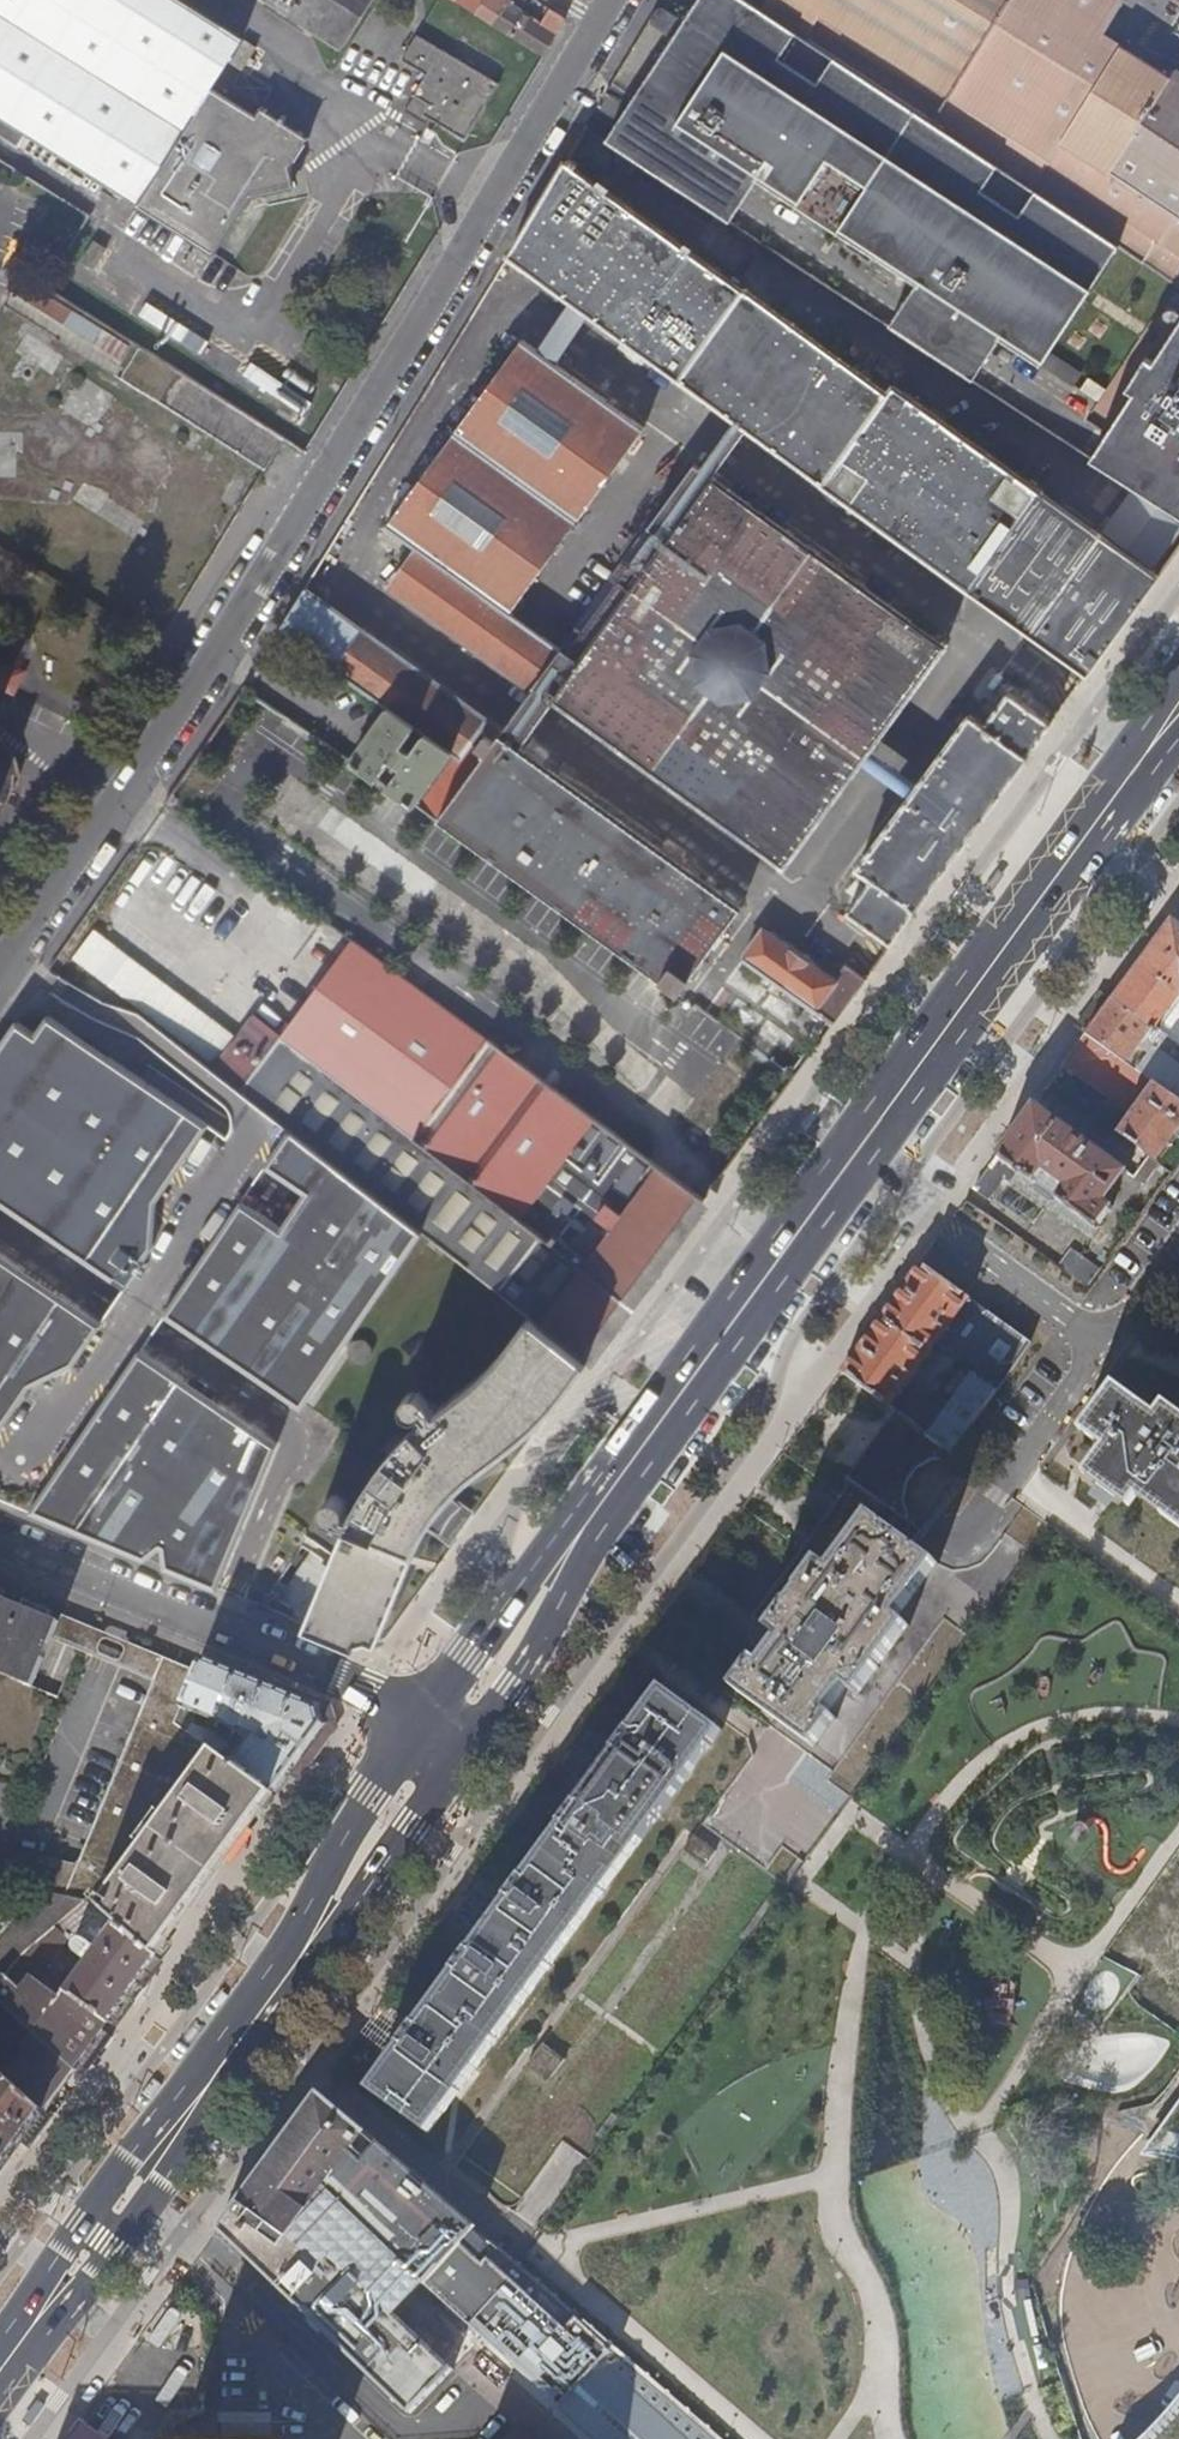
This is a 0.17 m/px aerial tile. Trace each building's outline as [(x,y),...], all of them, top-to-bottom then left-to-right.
[(216,252),(252,194),(297,190),(290,168),(309,139),(261,108),(255,116),(213,87),(244,38),(184,0),(0,0),(0,117),(216,252)] [(342,50),(374,0),(263,0),(342,50)] [(477,13),(485,0),(456,0),(477,13)] [(544,57),(566,21),(564,17),(554,11),(544,27),(513,6),(517,0),(485,0),(477,13),(544,57)] [(656,71),(653,85),(651,98),(646,106),(680,128),(690,112),(729,137),(718,153),(759,180),(917,284),(918,285),(929,269),(967,293),(957,309),(999,336),(1040,364),(1118,244),(1041,193),(956,139),(763,12),(744,0),(700,0),(694,5),(681,20),(679,23),(675,28),(670,37),(662,52),(656,71)] [(1117,180),(1062,144),(1052,160),(794,0),(770,0),(763,12),(956,139),(1041,193),(1118,244),(1178,284),(1178,221),(1117,180)] [(1175,72),(1170,79),(1100,35),(1117,8),(1121,10),(1122,8),(1118,6),(1121,2),(1119,0),(1116,5),(1109,0),(794,0),(1052,160),(1062,144),(1117,180),(1178,221),(1178,74),(1175,72)] [(657,29),(670,37),(675,28),(679,23),(681,20),(668,11),(657,29)] [(419,36),(403,62),(427,77),(405,112),(421,122),(424,117),(465,142),(500,86),(419,36)] [(656,71),(609,142),(732,222),(759,180),(718,153),(729,137),(690,112),(680,128),(646,106),(651,98),(653,85),(656,71)] [(580,165),(570,157),(509,257),(575,304),(556,333),(542,353),(555,363),(569,342),(588,313),(737,421),(717,449),(702,469),(714,478),(728,458),(749,429),(1080,669),(1075,678),(1076,682),(1082,687),(1161,577),(896,385),(891,393),(747,288),(745,291),(578,169),(580,165)] [(917,284),(888,324),(971,379),(999,336),(957,309),(967,293),(929,269),(918,285),(917,284)] [(1153,361),(1146,356),(1126,387),(1133,391),(1107,431),(1178,479),(1178,323),(1153,361)] [(555,363),(542,353),(523,340),(389,525),(420,548),(392,589),(504,670),(533,692),(516,715),(502,735),(501,735),(438,823),(571,918),(680,996),(742,910),(520,749),(535,729),(554,702),(555,702),(557,700),(786,868),(863,764),(888,782),(911,798),(859,869),(874,880),(849,913),(893,945),(916,912),(1030,758),(1029,758),(1053,724),(1011,693),(985,727),(971,716),(919,786),(896,770),(872,752),(948,647),(714,478),(702,469),(696,465),(562,650),(534,630),(511,613),(646,429),(555,363)] [(1052,354),(1044,366),(1074,386),(1082,374),(1052,354)] [(271,429),(181,373),(163,403),(253,459),(271,429)] [(1178,515),(1178,479),(1107,431),(1090,457),(1178,515)] [(1106,534),(1152,567),(1178,529),(1178,527),(1134,495),(1106,534)] [(359,630),(305,591),(279,632),(388,710),(450,754),(459,761),(487,721),(430,680),(432,676),(398,652),(395,655),(360,629),(359,630)] [(388,710),(352,763),(378,782),(391,764),(401,771),(388,789),(412,807),(450,754),(388,710)] [(25,780),(29,781),(28,775),(23,765),(17,755),(11,747),(0,737),(0,801),(12,776),(25,780)] [(23,787),(25,780),(12,776),(0,801),(9,805),(17,796),(23,787)] [(1113,999),(1178,1047),(1178,924),(1172,918),(1146,953),(1113,999)] [(835,1024),(867,979),(847,965),(835,982),(765,933),(746,960),(745,959),(732,978),(773,1006),(785,990),(835,1024)] [(234,1027),(90,934),(72,961),(216,1055),(234,1027)] [(356,941),(282,1038),(366,1103),(629,1305),(706,1200),(356,941)] [(1155,1084),(1178,1101),(1178,1047),(1113,999),(1087,1034),(1155,1084)] [(72,1032),(50,1017),(37,1035),(20,1024),(0,1052),(0,1205),(49,1237),(89,1265),(95,1257),(114,1269),(119,1262),(137,1275),(127,1290),(169,1318),(170,1318),(209,1345),(247,1370),(306,1410),(424,1235),(320,1155),(312,1148),(292,1133),(253,1104),(229,1138),(110,1058),(72,1032)] [(254,1017),(212,1072),(253,1104),(292,1133),(312,1148),(320,1155),(424,1235),(531,1318),(588,1362),(629,1305),(366,1103),(282,1038),(254,1017)] [(1087,1034),(1065,1066),(1132,1116),(1155,1084),(1087,1034)] [(1132,1116),(1119,1135),(1157,1163),(1178,1133),(1178,1101),(1155,1084),(1132,1116)] [(1127,1172),(1036,1106),(998,1158),(1034,1184),(1035,1192),(1051,1202),(1057,1200),(1098,1229),(1113,1207),(1106,1202),(1127,1172)] [(1009,1171),(995,1162),(976,1189),(990,1199),(1009,1171)] [(1089,1288),(1101,1272),(1072,1250),(1059,1266),(1089,1288)] [(145,1559),(162,1546),(163,1547),(166,1567),(219,1589),(282,1443),(223,1404),(185,1379),(146,1353),(105,1324),(65,1298),(26,1273),(0,1256),(0,1498),(145,1559)] [(89,1265),(127,1290),(137,1275),(119,1262),(114,1269),(95,1257),(89,1265)] [(928,1436),(953,1455),(1032,1344),(921,1264),(842,1372),(890,1408),(941,1338),(981,1366),(928,1436)] [(156,1338),(170,1318),(169,1318),(127,1290),(114,1310),(105,1324),(146,1353),(156,1338)] [(588,1362),(531,1318),(526,1325),(517,1337),(507,1350),(482,1377),(458,1398),(440,1412),(423,1394),(420,1393),(413,1394),(408,1399),(406,1402),(407,1411),(412,1415),(417,1417),(421,1417),(426,1415),(431,1420),(419,1428),(407,1439),(390,1458),(372,1483),(360,1503),(354,1515),(347,1512),(348,1508),(346,1501),(344,1498),(342,1496),(339,1495),(334,1495),(330,1496),(327,1499),(325,1502),(325,1506),(325,1510),(326,1513),(332,1518),(350,1525),(340,1548),(332,1568),(309,1627),(356,1646),(360,1645),(361,1640),(373,1637),(378,1640),(383,1639),(393,1609),(406,1578),(417,1552),(432,1523),(451,1537),(471,1511),(451,1496),(463,1484),(475,1474),(504,1452),(541,1420),(564,1395),(588,1362)] [(355,1344),(352,1351),(352,1355),(355,1359),(359,1362),(366,1363),(372,1360),(374,1358),(376,1352),(374,1346),(373,1344),(367,1340),(362,1339),(358,1341),(355,1344)] [(1115,1388),(1081,1432),(1105,1449),(1087,1473),(1122,1500),(1131,1507),(1140,1495),(1165,1514),(1161,1520),(1178,1534),(1178,1420),(1165,1409),(1157,1420),(1115,1388)] [(851,1481),(923,1532),(920,1527),(914,1515),(913,1510),(912,1500),(914,1491),(921,1478),(930,1470),(940,1465),(950,1463),(961,1464),(969,1466),(953,1455),(928,1436),(898,1413),(848,1482),(850,1483),(851,1481)] [(923,1532),(971,1468),(969,1466),(961,1464),(950,1463),(940,1465),(930,1470),(921,1478),(914,1491),(912,1500),(913,1510),(914,1515),(920,1527),(923,1532)] [(921,1535),(923,1532),(851,1481),(850,1483),(854,1486),(848,1502),(761,1622),(787,1641),(768,1668),(761,1663),(741,1691),(819,1748),(839,1720),(833,1715),(852,1689),(863,1697),(913,1628),(902,1620),(941,1566),(875,1518),(883,1508),(921,1535)] [(309,1627),(332,1568),(324,1563),(325,1560),(312,1553),(296,1591),(287,1585),(281,1601),(297,1611),(294,1620),(309,1627)] [(32,1688),(59,1623),(0,1598),(0,1675),(32,1688)] [(43,1891),(66,1896),(86,1901),(89,1899),(156,1956),(275,1792),(177,1724),(197,1674),(133,1647),(124,1667),(155,1681),(78,1866),(0,1849),(0,1882),(43,1891)] [(177,1724),(275,1792),(324,1725),(319,1707),(204,1659),(197,1674),(177,1724)] [(722,1735),(664,1693),(634,1733),(632,1732),(615,1755),(617,1756),(579,1807),(577,1806),(561,1828),(563,1830),(524,1881),(523,1880),(506,1903),(508,1904),(470,1954),(469,1953),(452,1977),(454,1978),(417,2029),(414,2028),(398,2050),(400,2052),(369,2093),(428,2136),(722,1735)] [(43,1891),(0,1941),(0,1985),(34,1947),(86,1901),(66,1896),(43,1891)] [(75,2068),(102,2031),(156,1956),(89,1899),(86,1901),(34,1947),(0,1985),(0,2000),(36,2033),(75,2068)] [(1119,1939),(1109,1957),(1134,1970),(1144,1952),(1119,1939)] [(1171,2024),(1178,2011),(1178,1994),(1145,1972),(1129,1997),(1171,2024)] [(112,2038),(102,2031),(75,2068),(86,2076),(112,2038)] [(43,2112),(75,2068),(36,2033),(24,2047),(30,2051),(7,2078),(43,2112)] [(543,2042),(527,2066),(550,2082),(566,2059),(543,2042)] [(21,2143),(43,2112),(7,2078),(0,2072),(0,2172),(21,2143)] [(562,2411),(614,2348),(319,2094),(220,2231),(284,2292),(424,2427),(427,2423),(417,2413),(432,2397),(455,2372),(396,2316),(332,2257),(310,2254),(292,2237),(324,2193),(425,2285),(562,2411)] [(1127,2155),(1178,2159),(1178,2094),(1127,2155)] [(52,2119),(43,2112),(21,2143),(31,2151),(52,2119)] [(396,2316),(425,2285),(324,2193),(292,2237),(310,2254),(332,2257),(396,2316)] [(614,2348),(562,2411),(593,2438),(719,2438),(614,2348)] [(1142,2438),(1178,2438),(1178,2399),(1153,2425),(1142,2438)] [(83,2419),(68,2438),(109,2438),(83,2419)] [(504,2438),(532,2438),(517,2425),(504,2438)]
